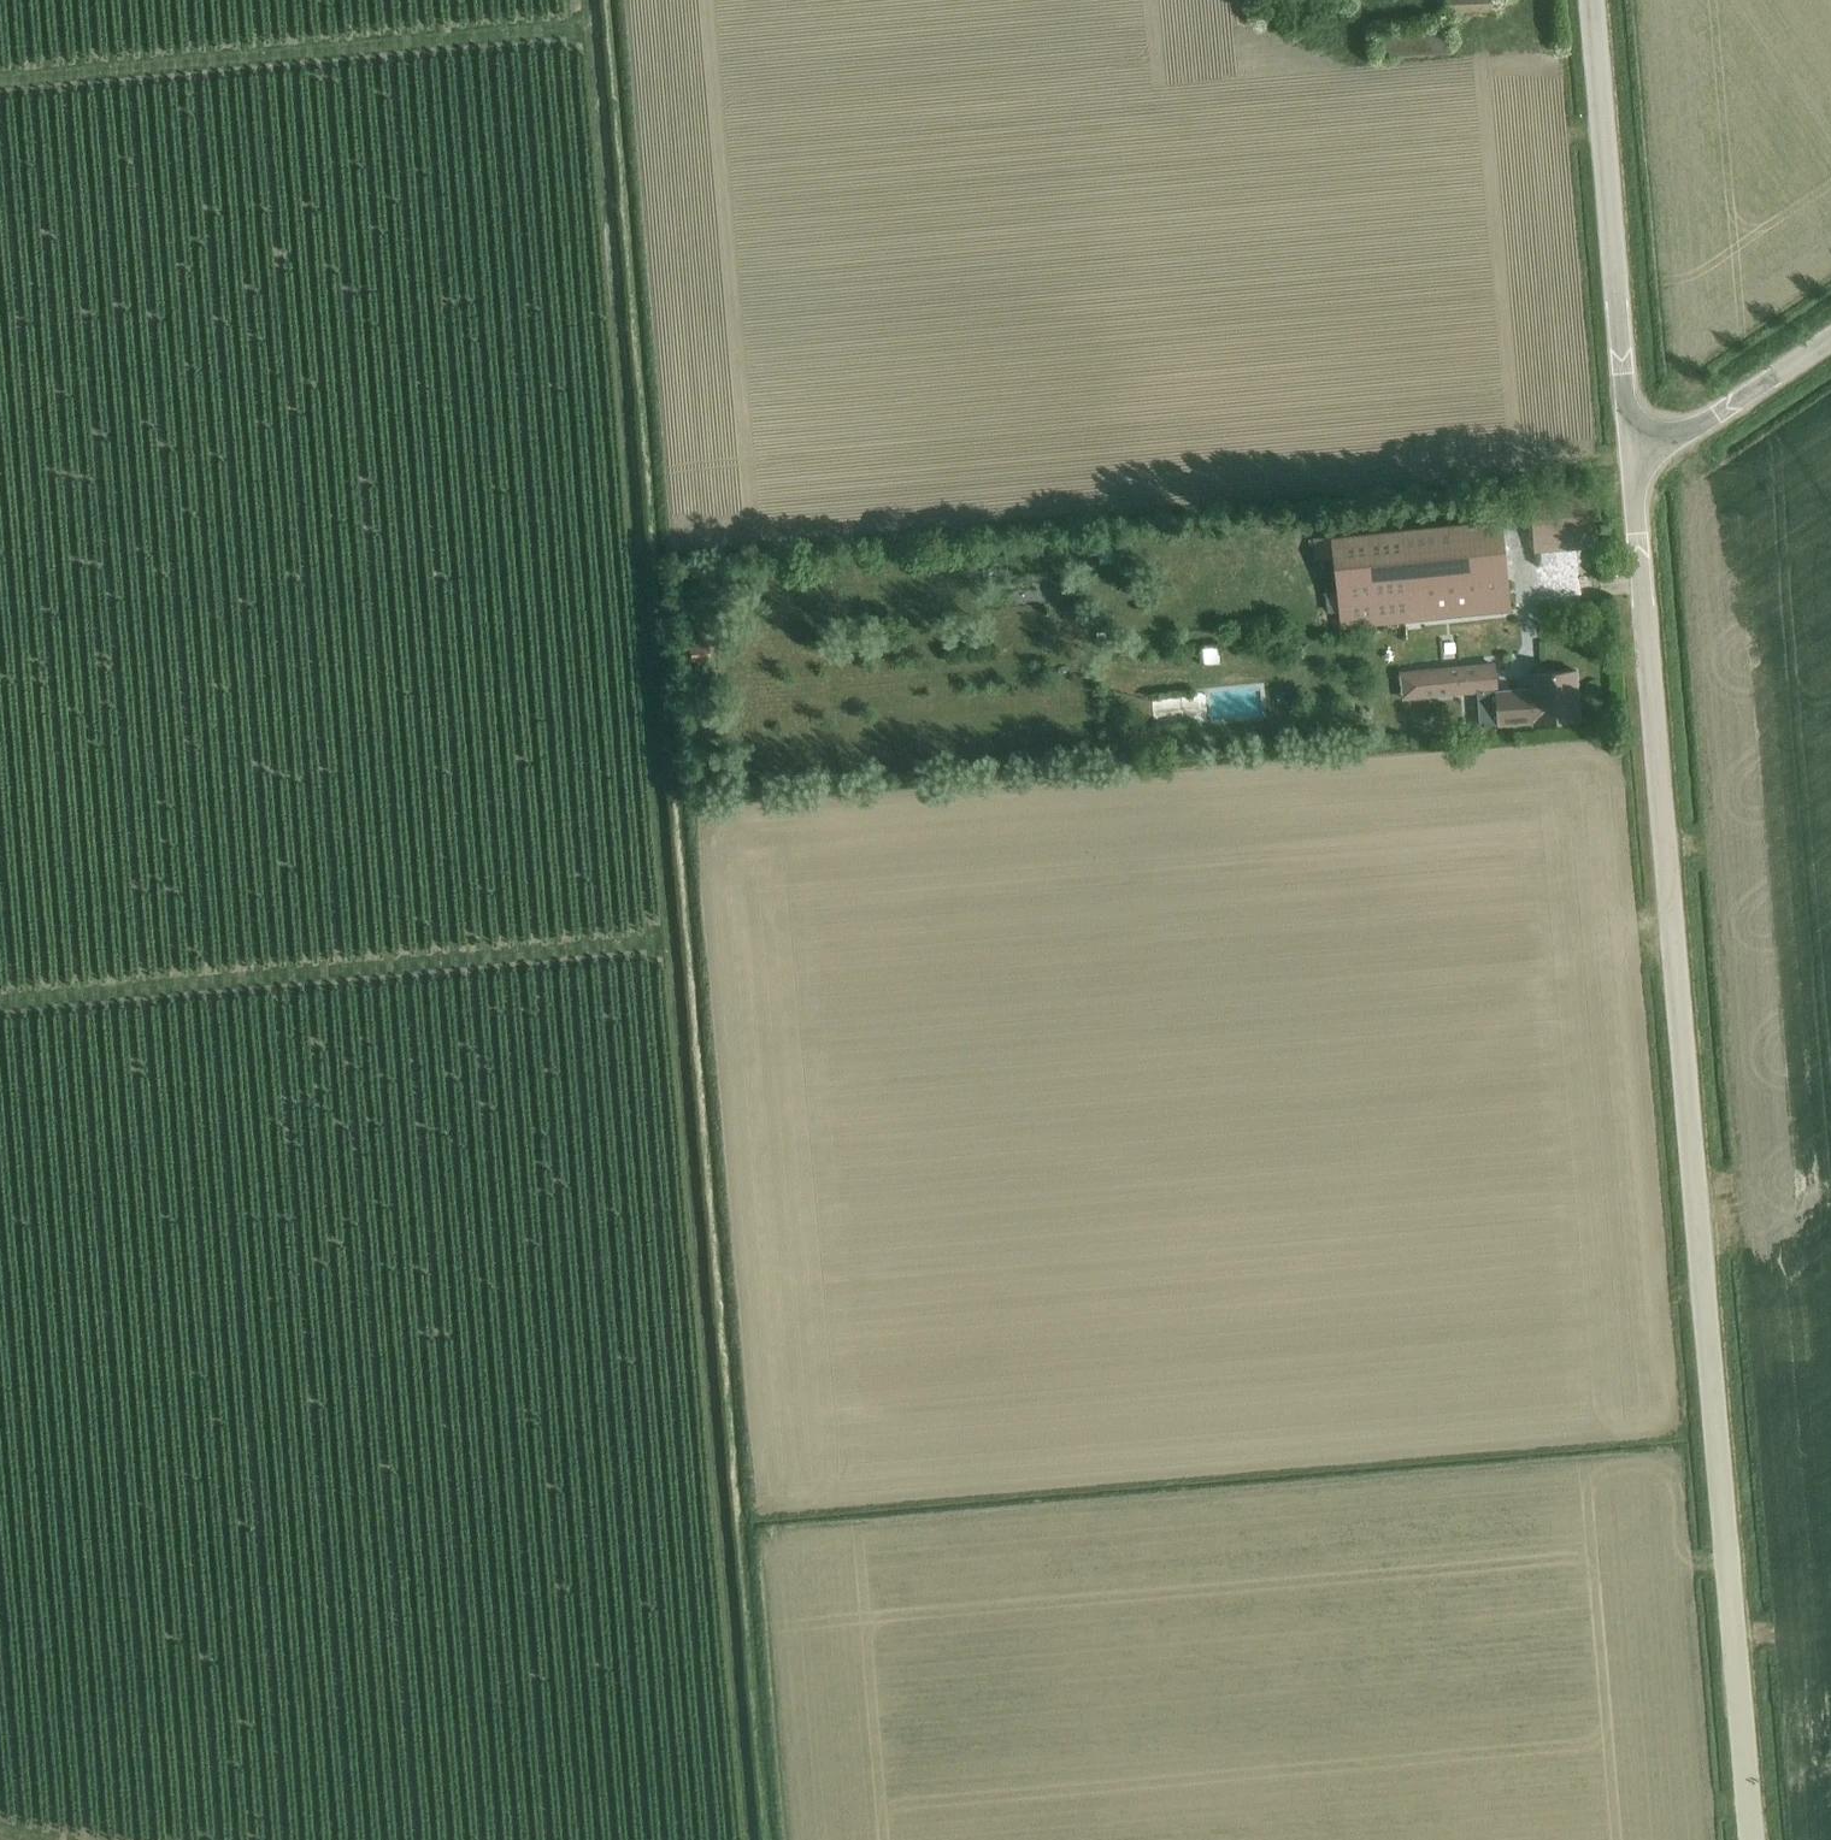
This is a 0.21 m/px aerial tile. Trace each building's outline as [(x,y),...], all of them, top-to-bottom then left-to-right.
[(1449,12),(1493,10),(1492,0),(1448,0),(1449,12)] [(1377,57),(1452,53),(1451,26),(1376,30),(1377,57)] [(1536,551),(1599,546),(1594,493),(1532,498),(1536,551)] [(1501,519),(1331,537),(1341,628),(1511,611),(1501,519)] [(1304,544),(1306,560),(1323,558),(1320,542),(1304,544)] [(691,620),(682,621),(683,636),(693,635),(691,620)] [(710,645),(692,646),(693,662),(712,660),(710,645)] [(1209,645),(1192,645),(1192,663),(1209,663),(1209,645)] [(1495,665),(1417,673),(1419,695),(1477,690),(1480,726),(1534,722),(1578,718),(1575,684),(1574,669),(1530,672),(1531,687),(1498,689),(1498,688),(1495,665)] [(1140,691),(1139,714),(1195,716),(1196,693),(1140,691)]
